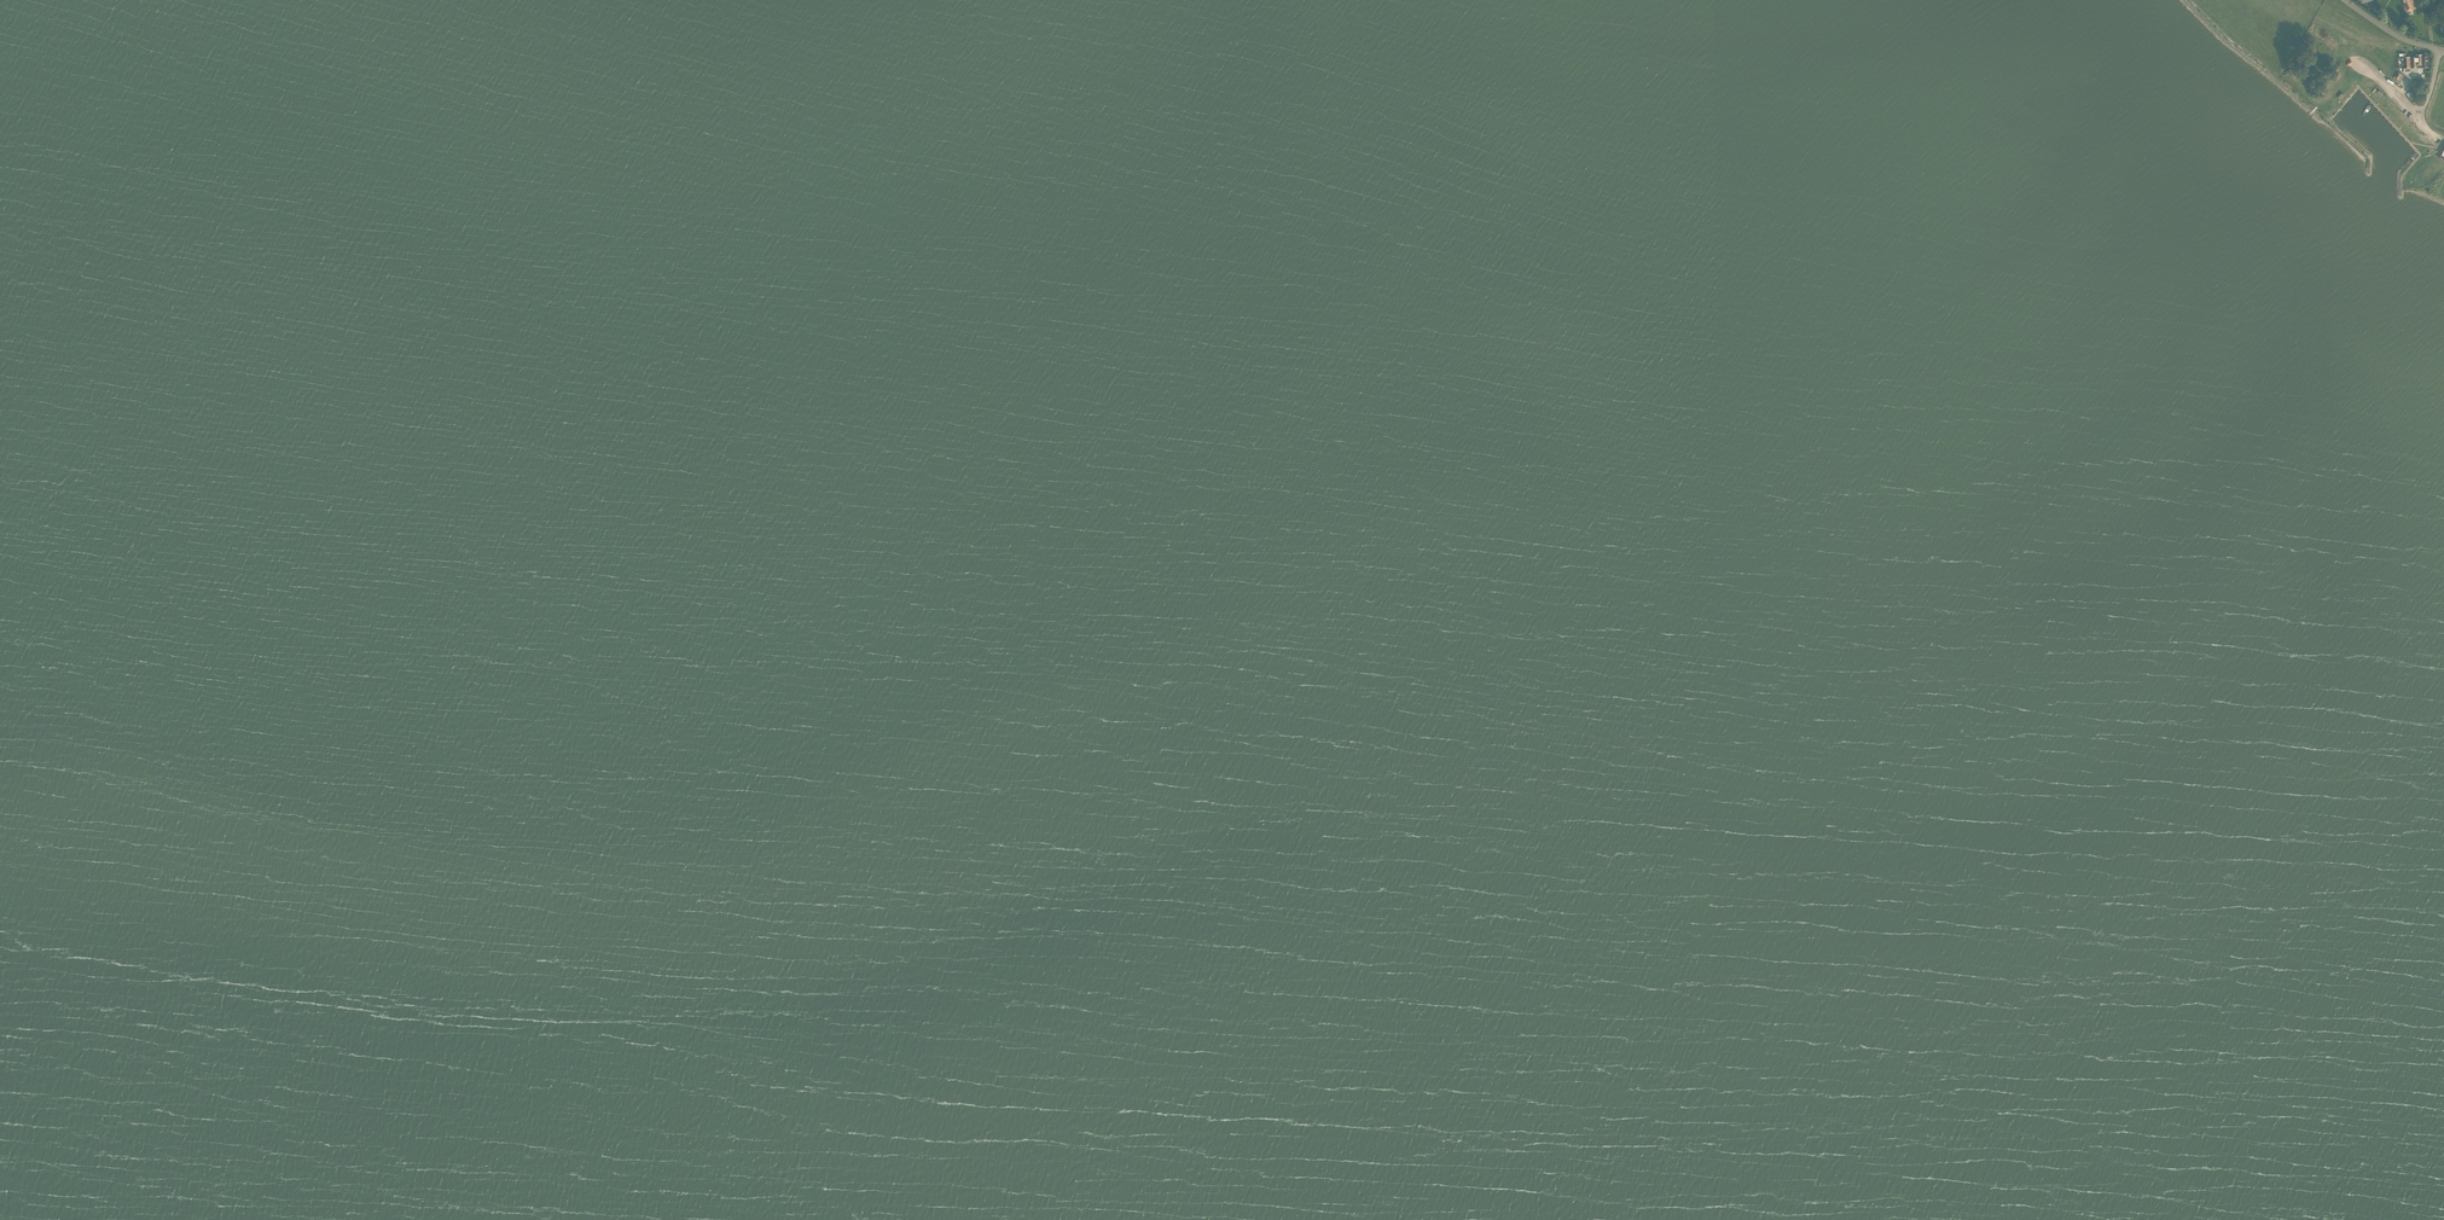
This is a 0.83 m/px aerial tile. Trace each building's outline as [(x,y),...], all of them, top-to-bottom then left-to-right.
[(2406,12),(2411,10),(2408,0),(2402,0),(2406,12)] [(2411,10),(2417,8),(2414,0),(2408,0),(2411,10)] [(2428,56),(2422,56),(2422,55),(2416,55),(2416,57),(2411,57),(2411,58),(2410,58),(2410,57),(2403,57),(2403,68),(2428,67),(2428,56)]
